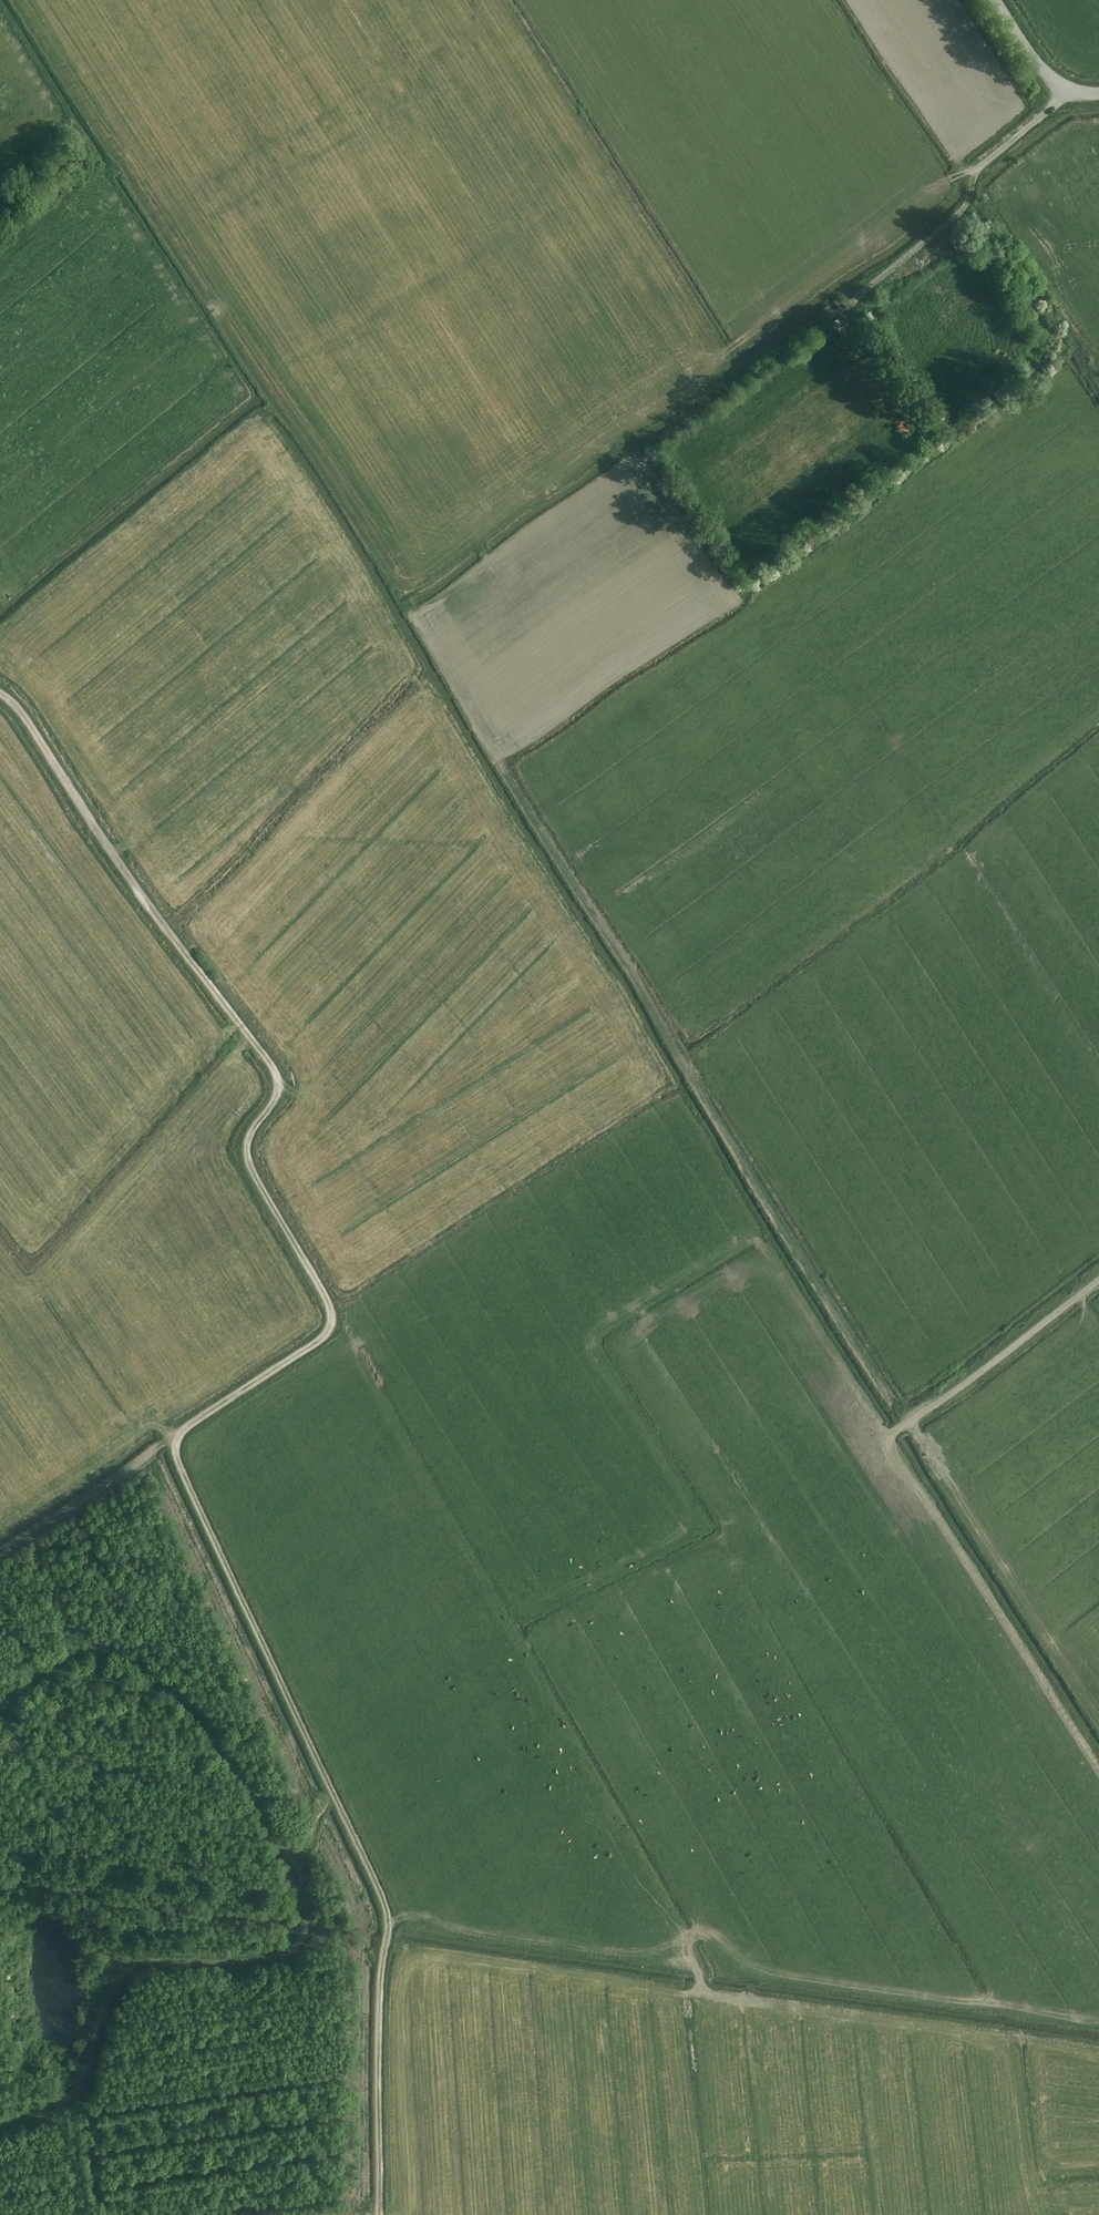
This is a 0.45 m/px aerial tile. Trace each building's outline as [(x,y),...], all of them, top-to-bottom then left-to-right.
[(829,304),(824,308),(832,318),(837,314),(829,304)] [(913,419),(899,419),(899,433),(913,433),(913,419)]
